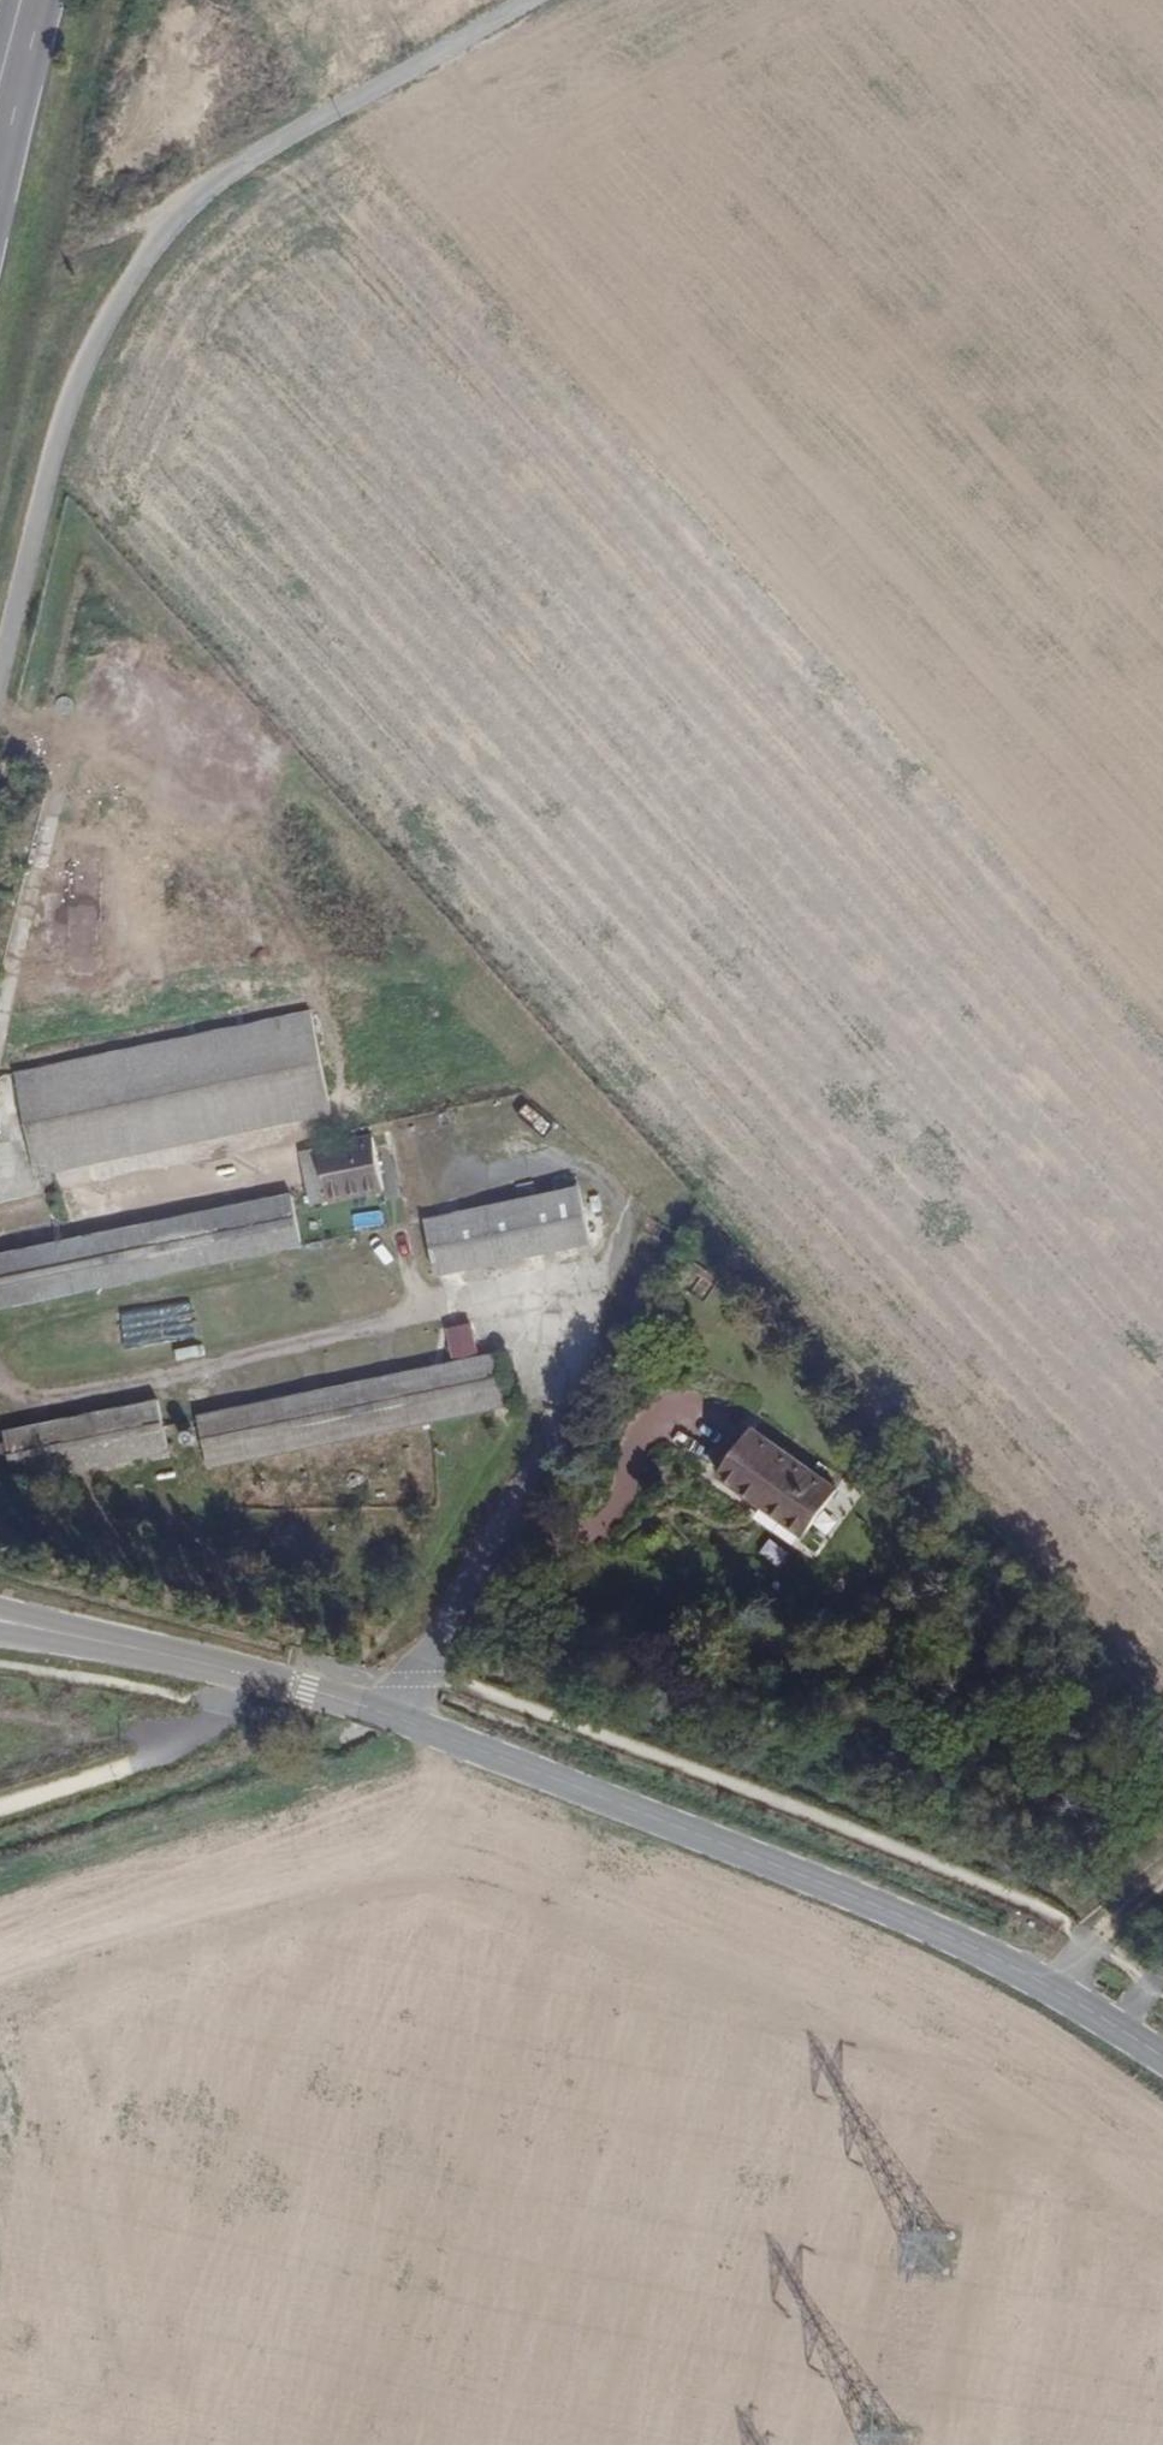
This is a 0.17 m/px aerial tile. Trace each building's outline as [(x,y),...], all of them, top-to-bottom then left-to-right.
[(285,977),(0,1043),(0,1084),(17,1158),(222,1106),(308,1085),(285,977)] [(361,1163),(349,1109),(294,1123),(296,1137),(281,1140),(290,1180),(361,1163)] [(283,1214),(272,1163),(0,1222),(0,1275),(283,1214)] [(567,1218),(554,1164),(405,1194),(415,1247),(567,1218)] [(318,1412),(490,1379),(479,1326),(351,1354),(170,1389),(183,1441),(318,1412)] [(137,1376),(0,1404),(0,1453),(148,1424),(137,1376)] [(814,1465),(729,1403),(694,1452),(733,1481),(740,1470),(787,1504),(814,1465)] [(787,1504),(740,1470),(733,1481),(780,1515),(787,1504)]
